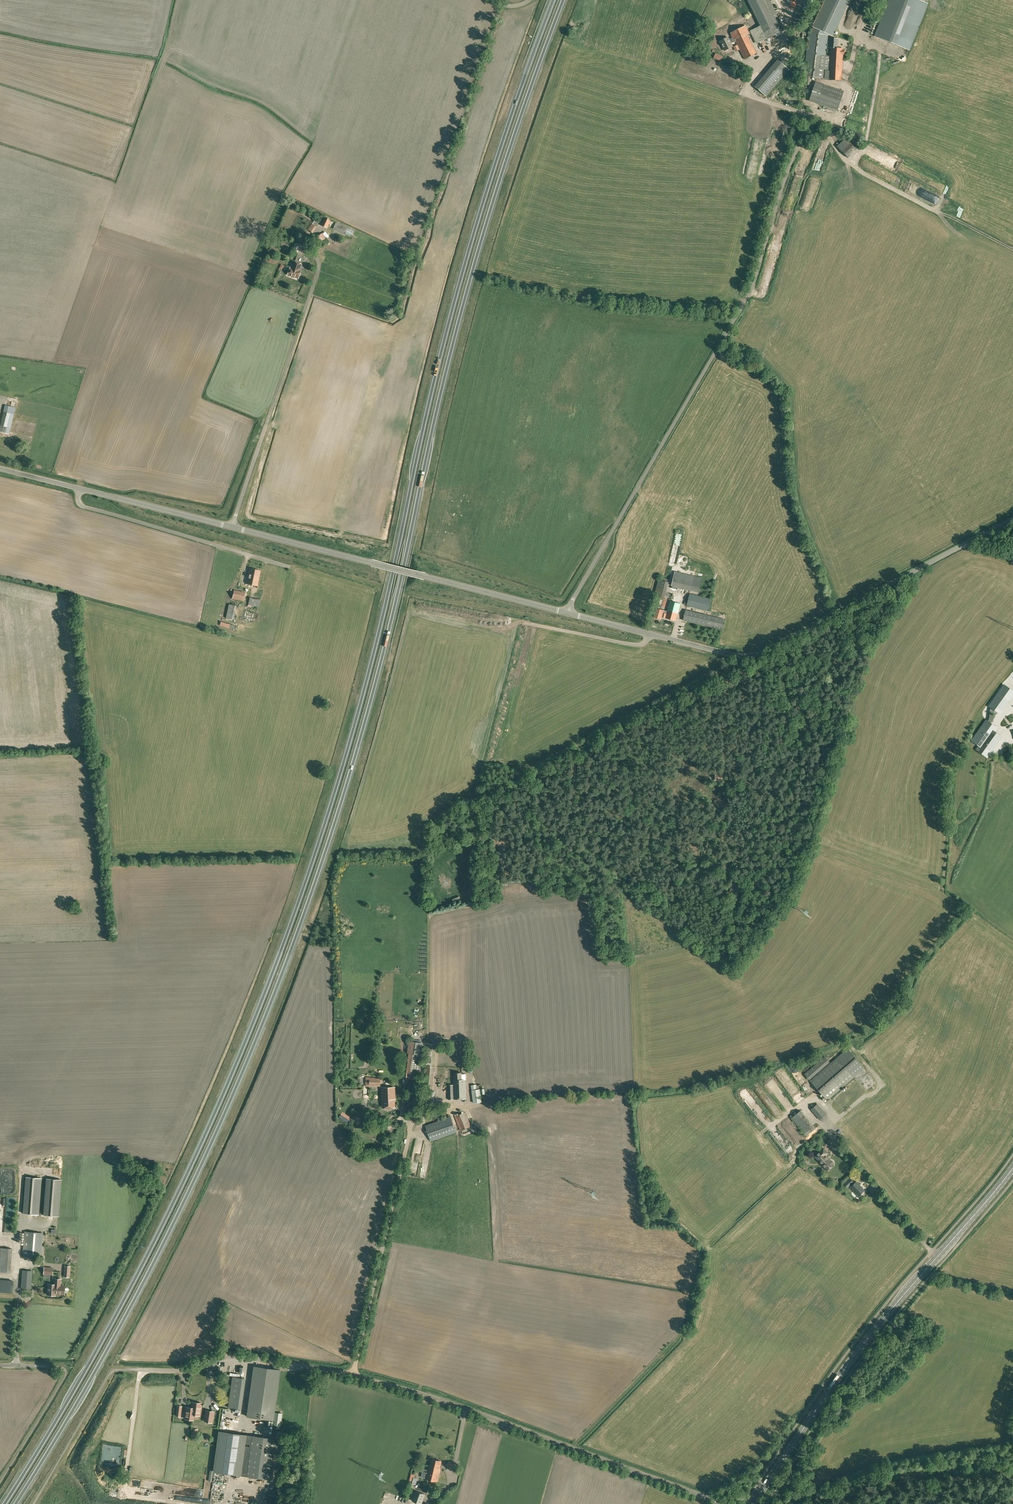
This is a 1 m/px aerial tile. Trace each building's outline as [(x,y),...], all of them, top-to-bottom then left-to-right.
[(769,0),(748,0),(767,39),(784,31),(769,0)] [(803,84),(809,85),(810,77),(823,78),(824,70),(829,70),(829,71),(825,71),(825,78),(829,78),(829,80),(842,80),(843,55),(844,55),(844,50),(843,50),(843,48),(837,48),(838,39),(828,38),(827,48),(830,48),(830,57),(825,56),(828,35),(828,34),(833,36),(850,0),(825,0),(812,27),(814,27),(811,33),(809,33),(805,66),(803,84)] [(886,0),(878,0),(872,15),(879,18),(886,0)] [(875,36),(892,43),(909,50),(927,3),(919,0),(890,0),(875,36)] [(733,38),(734,41),(735,40),(738,45),(733,47),(736,51),(740,49),(744,59),(756,53),(748,35),(753,33),(762,51),(769,47),(759,27),(748,32),(746,26),(737,30),(730,33),(733,38)] [(734,41),(733,38),(729,40),(728,37),(720,41),(724,51),(733,47),(732,46),(730,43),(734,41)] [(789,70),(777,60),(755,87),(766,96),(789,70)] [(844,91),(815,82),(809,101),(838,110),(844,91)] [(770,97),(773,100),(783,91),(780,88),(770,97)] [(318,220),(320,215),(311,210),(308,216),(318,220)] [(327,228),(331,219),(324,216),(320,225),(327,228)] [(333,229),(345,234),(351,237),(354,230),(336,222),(333,229)] [(328,241),(322,233),(314,239),(320,247),(328,241)] [(290,267),(288,274),(290,275),(290,276),(292,277),(295,278),(295,277),(298,278),(300,271),(299,270),(301,264),(298,263),(294,262),(292,268),(290,267)] [(4,412),(0,428),(6,429),(10,414),(4,412)] [(602,504),(596,514),(598,515),(604,505),(602,504)] [(257,586),(261,570),(249,568),(246,584),(257,586)] [(704,578),(674,571),(672,576),(675,577),(673,586),(701,593),(704,578)] [(669,582),(662,580),(659,579),(654,597),(664,600),(669,582)] [(243,601),(245,592),(234,590),(232,599),(243,601)] [(260,599),(259,599),(250,597),(248,604),(258,607),(258,605),(260,599)] [(690,600),(689,607),(711,612),(712,605),(690,600)] [(676,621),(680,604),(670,601),(667,611),(663,610),(661,610),(662,605),(658,604),(657,608),(654,617),(661,619),(662,617),(676,621)] [(233,619),(236,606),(229,604),(226,618),(233,619)] [(723,630),(725,619),(686,609),(683,620),(723,630)] [(1004,685),(989,705),(1000,713),(1012,695),(1012,691),(1004,685)] [(986,720),(973,738),(980,743),(978,747),(989,754),(1001,737),(994,731),(997,728),(986,720)] [(742,885),(734,882),(729,895),(736,898),(742,885)] [(835,1093),(835,1094),(854,1077),(864,1068),(847,1048),(837,1057),(818,1073),(818,1074),(811,1080),(827,1100),(835,1093)] [(453,1084),(448,1085),(448,1094),(448,1099),(466,1099),(466,1079),(466,1074),(461,1074),(461,1073),(454,1073),(454,1080),(453,1080),(453,1084)] [(369,1077),(366,1077),(366,1085),(369,1086),(369,1085),(379,1086),(379,1079),(372,1078),(372,1077),(369,1077)] [(875,1078),(867,1083),(866,1083),(864,1084),(868,1089),(878,1082),(875,1078)] [(476,1084),(471,1085),(472,1090),(474,1103),(481,1102),(480,1089),(477,1089),(476,1084)] [(381,1088),(382,1108),(394,1107),(394,1099),(395,1099),(394,1087),(381,1088)] [(826,1114),(817,1104),(811,1109),(820,1119),(826,1114)] [(806,1136),(816,1128),(801,1110),(791,1118),(806,1136)] [(467,1112),(456,1116),(462,1131),(473,1127),(467,1112)] [(456,1132),(451,1117),(425,1126),(431,1141),(456,1132)] [(834,1164),(833,1163),(833,1162),(832,1161),(831,1161),(831,1160),(830,1160),(826,1155),(828,1153),(823,1148),(814,1156),(827,1170),(834,1164)] [(26,1177),(24,1213),(38,1214),(40,1178),(26,1177)] [(47,1178),(44,1215),(58,1216),(61,1180),(47,1178)] [(858,1196),(864,1190),(856,1181),(854,1183),(853,1182),(850,1178),(844,1183),(847,1187),(851,1184),(852,1185),(850,1187),(858,1196)] [(25,1231),(23,1255),(41,1257),(43,1233),(25,1231)] [(11,1273),(12,1249),(0,1248),(0,1272),(11,1273)] [(32,1271),(23,1270),(21,1288),(31,1289),(32,1271)] [(54,1284),(48,1284),(47,1294),(55,1295),(55,1293),(64,1294),(65,1286),(60,1286),(61,1279),(54,1279),(54,1284)] [(280,1370),(253,1367),(247,1416),(273,1420),(280,1370)] [(245,1379),(233,1377),(229,1407),(241,1409),(245,1379)] [(195,1408),(194,1414),(199,1415),(201,1403),(200,1403),(199,1402),(197,1402),(196,1403),(192,1402),(191,1408),(195,1408)] [(195,1408),(191,1408),(187,1407),(185,1419),(193,1420),(194,1414),(195,1408)] [(213,1412),(206,1411),(204,1421),(212,1422),(213,1412)] [(282,1414),(275,1413),(273,1425),(280,1426),(282,1414)] [(216,1457),(214,1471),(215,1471),(241,1475),(247,1435),(219,1432),(218,1444),(216,1457)] [(247,1476),(268,1479),(274,1439),(252,1436),(247,1435),(241,1475),(247,1476)] [(423,1471),(421,1477),(426,1478),(426,1479),(438,1482),(440,1473),(441,1469),(440,1468),(441,1461),(431,1459),(430,1466),(429,1466),(428,1470),(427,1472),(427,1473),(423,1471)] [(416,1491),(412,1501),(421,1503),(422,1503),(425,1494),(416,1491)]
